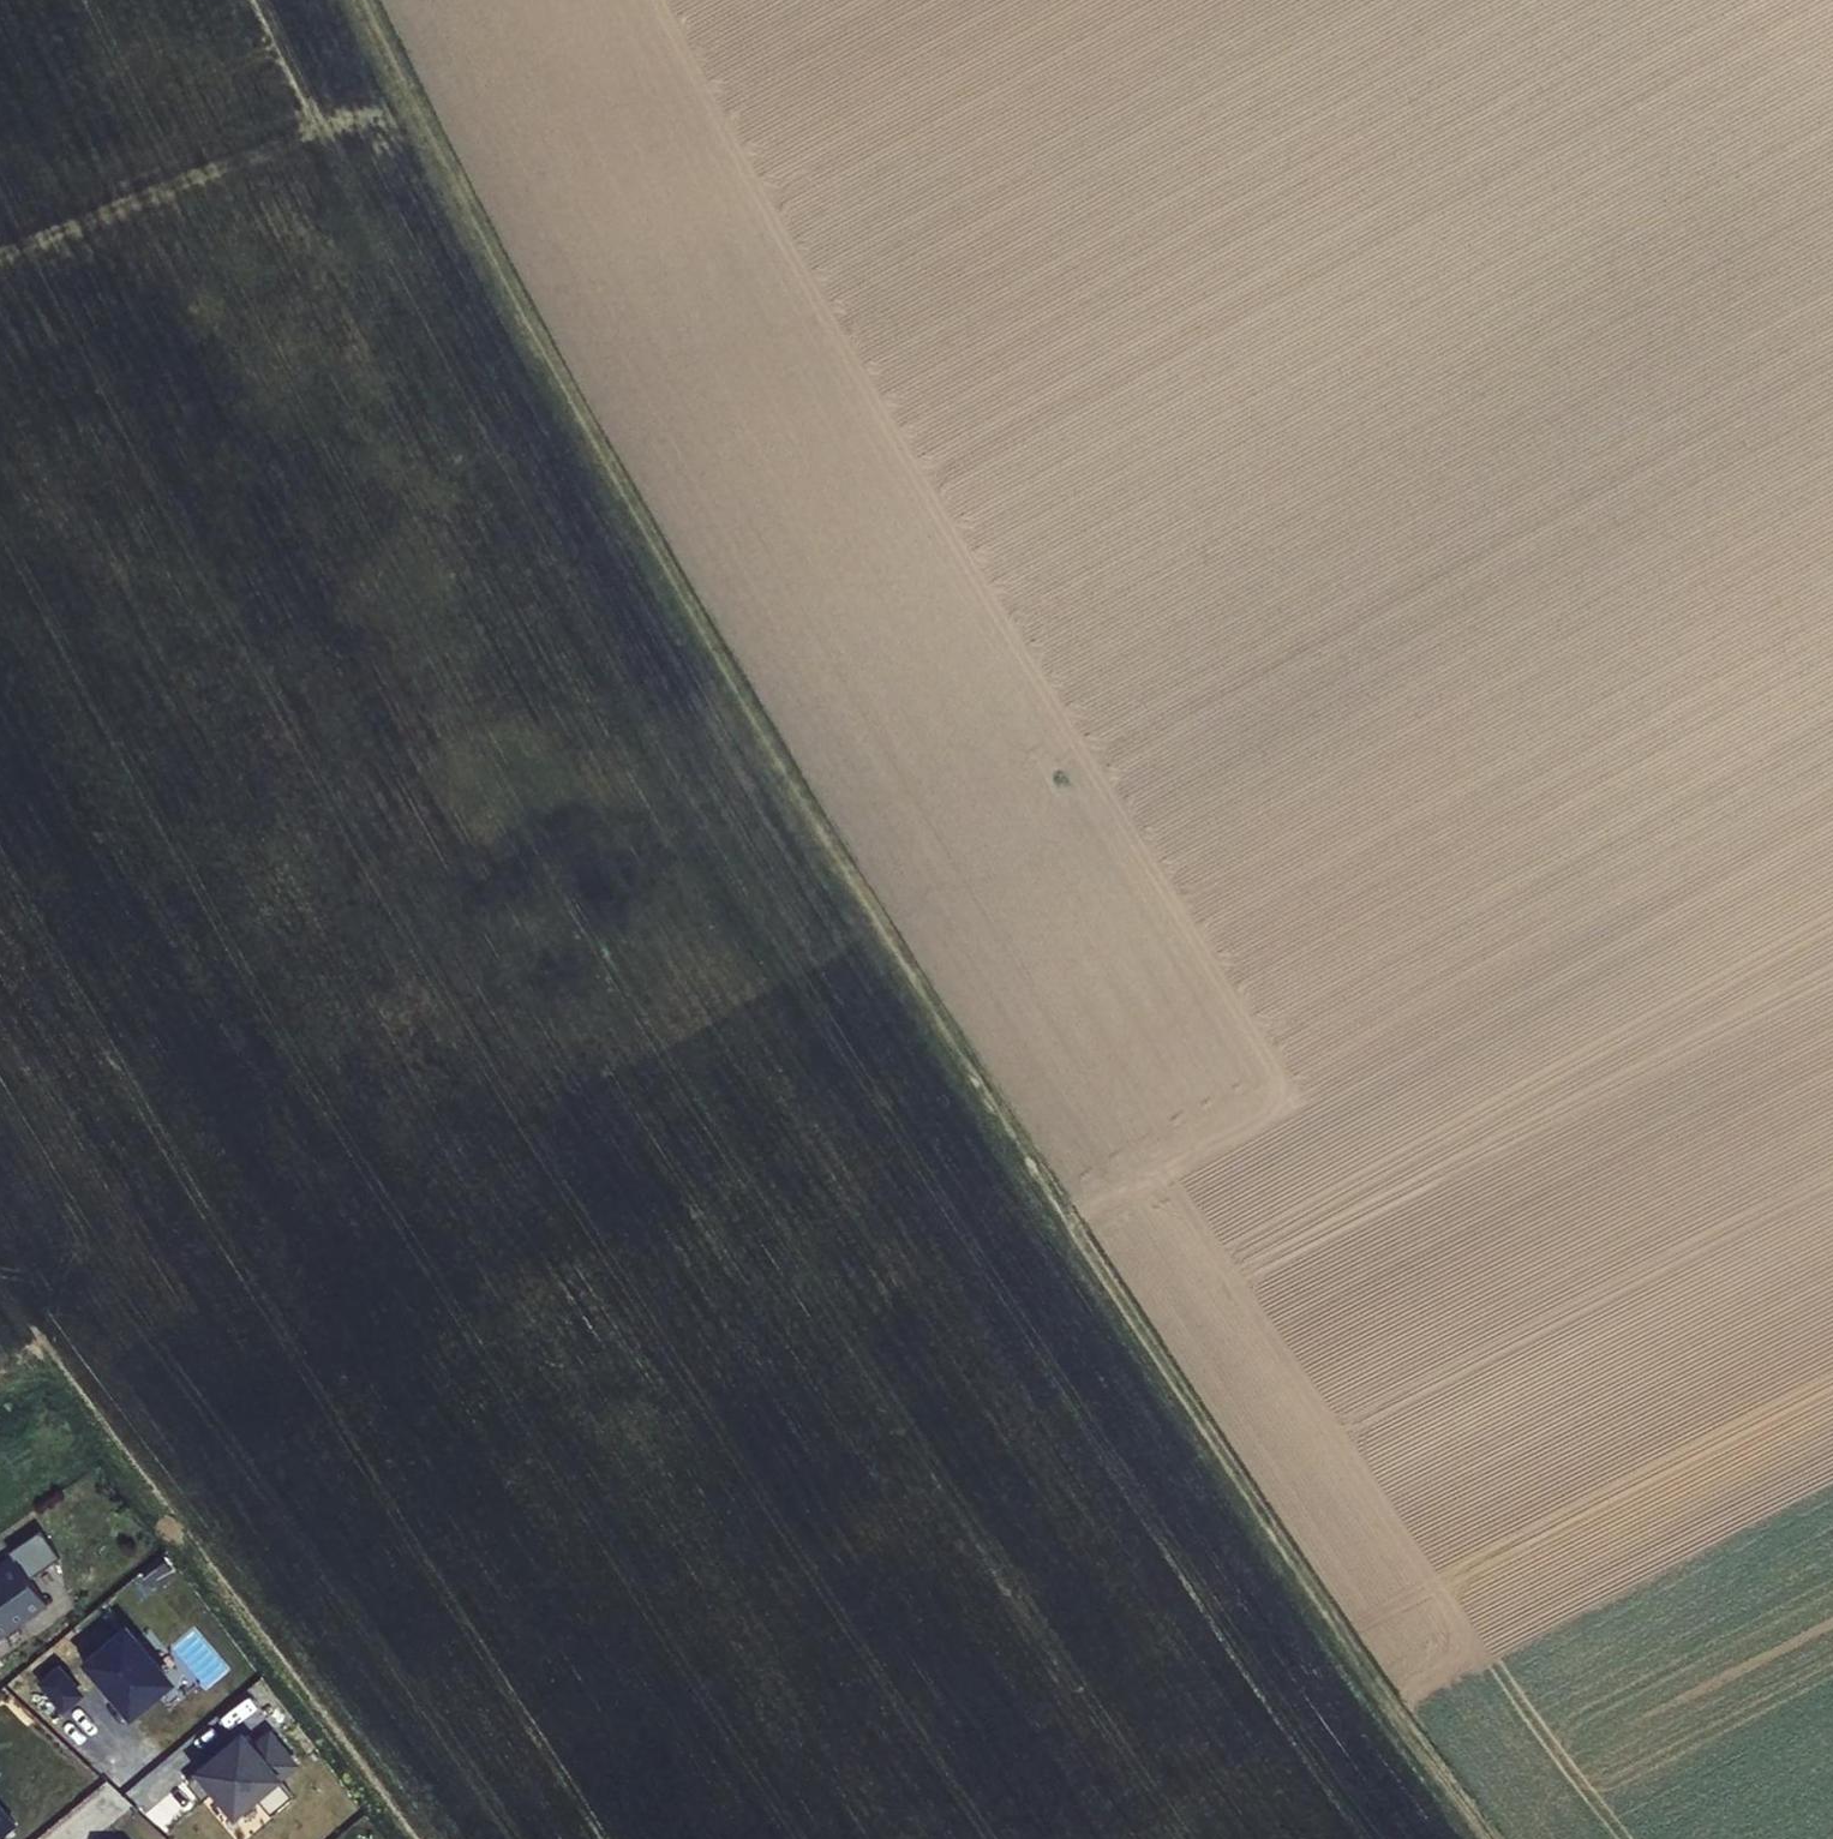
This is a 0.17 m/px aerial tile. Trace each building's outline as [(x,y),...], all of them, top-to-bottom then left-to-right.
[(47,1609),(12,1559),(0,1567),(0,1642),(47,1609)] [(120,1630),(77,1665),(78,1666),(74,1670),(96,1697),(100,1693),(119,1716),(162,1681),(120,1630)] [(48,1669),(31,1683),(52,1708),(69,1695),(48,1669)] [(231,1726),(163,1785),(178,1802),(192,1791),(212,1814),(245,1786),(260,1804),(282,1786),(266,1767),(282,1754),(259,1726),(243,1740),(231,1726)]
